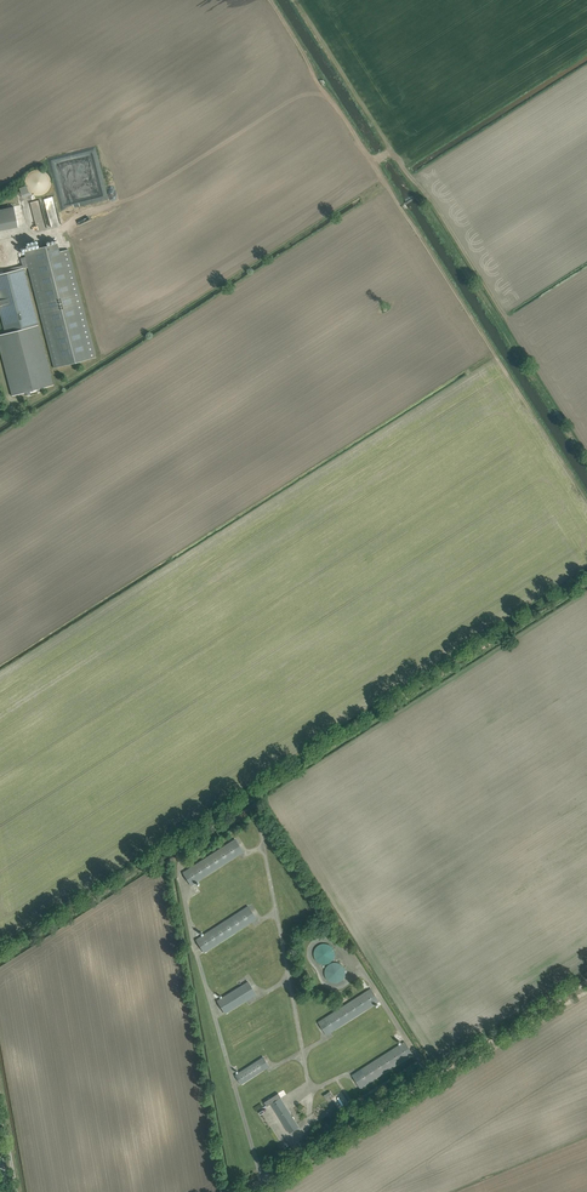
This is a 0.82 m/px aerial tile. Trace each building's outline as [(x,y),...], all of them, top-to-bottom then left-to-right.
[(94,169),(99,196),(94,197),(95,201),(107,198),(101,168),(94,169)] [(50,184),(50,182),(50,181),(50,180),(50,179),(49,177),(49,176),(48,175),(47,174),(47,173),(46,172),(45,172),(44,171),(43,171),(42,170),(41,170),(40,169),(39,169),(38,169),(37,169),(36,169),(35,169),(34,170),(33,170),(31,171),(30,171),(29,172),(28,173),(28,174),(27,175),(26,176),(26,177),(25,178),(25,179),(25,181),(25,182),(25,183),(25,184),(25,185),(25,187),(26,187),(26,188),(26,189),(27,190),(28,191),(29,192),(30,193),(31,193),(32,194),(33,194),(34,195),(35,195),(36,195),(37,195),(39,195),(40,195),(41,195),(42,194),(43,194),(44,193),(45,192),(46,191),(47,190),(48,189),(49,188),(49,187),(50,186),(50,185),(50,184)] [(44,198),(46,205),(55,202),(54,196),(44,198)] [(40,199),(30,202),(33,213),(39,212),(38,208),(42,207),(40,199)] [(18,227),(15,206),(0,209),(0,230),(18,227)] [(24,253),(54,368),(96,357),(68,249),(59,251),(57,243),(24,253)] [(54,385),(23,268),(0,274),(0,312),(6,334),(0,335),(0,349),(12,395),(26,392),(26,395),(41,391),(40,388),(54,385)] [(183,872),(191,885),(243,851),(235,838),(183,872)] [(196,939),(204,952),(256,918),(248,906),(196,939)] [(334,950),(333,948),(332,946),(331,945),(329,944),(327,943),(324,943),(321,944),(319,945),(317,946),(315,949),(314,951),(314,954),(314,956),(315,959),(316,961),(318,962),(321,964),(324,964),(325,964),(327,964),(329,963),(331,962),(332,961),(334,958),(334,957),(335,955),(335,953),(335,952),(334,950)] [(339,982),(341,981),(342,981),(343,979),(345,977),(345,975),(345,973),(345,970),(344,968),(343,965),(341,964),(339,963),(337,962),(334,962),(332,962),(330,964),(328,965),(327,966),(326,968),(325,970),(325,972),(325,975),(325,977),(328,981),(332,983),(335,983),(337,983),(339,982)] [(217,1001),(224,1013),(255,993),(248,981),(217,1001)] [(318,1021),(327,1034),(379,1000),(370,988),(318,1021)] [(353,1074),(361,1087),(413,1054),(405,1042),(353,1074)] [(236,1075),(241,1084),(269,1066),(264,1057),(236,1075)] [(299,1127),(280,1098),(271,1103),(290,1133),(299,1127)]
